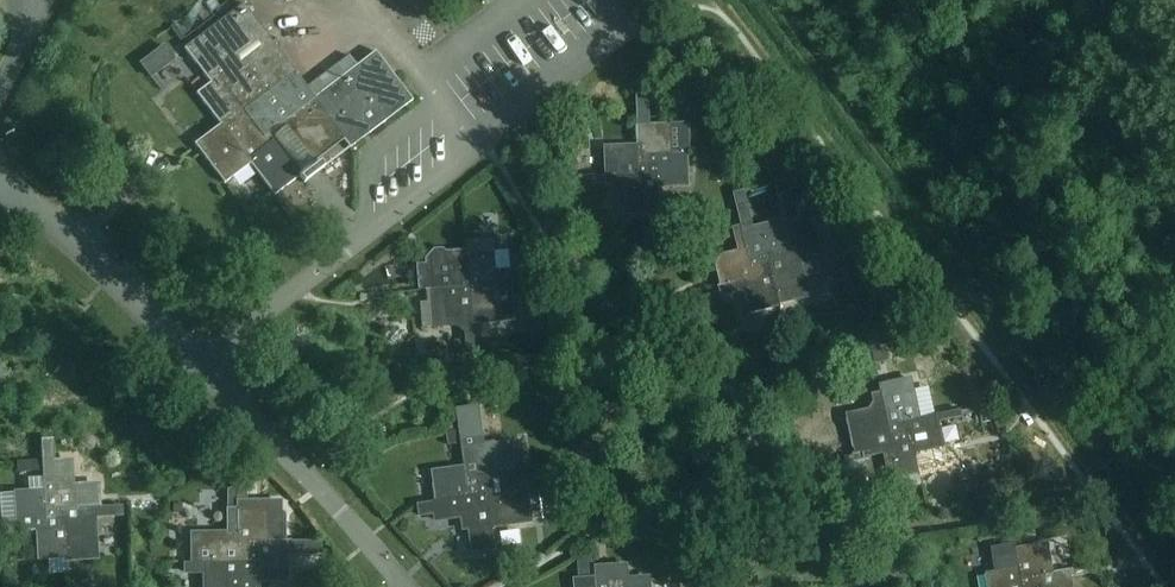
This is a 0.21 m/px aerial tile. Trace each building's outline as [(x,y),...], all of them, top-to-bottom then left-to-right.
[(217,22),(183,48),(209,82),(194,94),(218,125),(206,134),(193,145),(222,183),(249,164),(274,198),(299,179),(300,178),(271,140),(285,129),(313,164),(314,163),(342,142),(348,149),(413,102),(393,76),(376,52),(364,60),(369,67),(361,72),(356,66),(314,97),(306,87),(295,72),(242,3),(217,22)] [(645,93),(636,93),(637,114),(645,114),(645,93)] [(668,126),(637,127),(637,147),(638,166),(648,166),(647,156),(669,155),(668,126)] [(637,147),(606,148),(606,177),(608,177),(648,176),(648,166),(638,166),(637,147)] [(669,155),(647,156),(648,166),(657,166),(658,187),(687,186),(686,158),(688,158),(688,154),(669,155)] [(648,176),(608,177),(608,184),(620,184),(621,213),(659,211),(658,187),(657,166),(648,166),(648,176)] [(498,234),(512,232),(511,217),(496,218),(498,234)] [(772,224),(741,231),(746,250),(751,269),(760,267),(758,257),(779,252),(772,224)] [(738,252),(715,258),(722,287),(740,282),(744,281),(762,277),(760,267),(751,269),(746,250),(741,231),(741,229),(735,230),(740,252),(738,252)] [(659,231),(646,231),(647,246),(659,246),(659,231)] [(491,241),(468,243),(468,254),(469,262),(471,287),(495,285),(494,276),(496,276),(495,260),(493,260),(491,241)] [(822,242),(812,244),(814,254),(824,252),(822,242)] [(779,252),(758,257),(760,267),(769,265),(774,286),(803,279),(795,248),(779,252)] [(435,257),(431,261),(433,290),(442,290),(446,289),(471,287),(469,262),(468,254),(435,257)] [(762,277),(744,281),(751,312),(779,305),(774,286),(769,265),(760,267),(762,277)] [(740,282),(720,287),(721,293),(741,289),(740,282)] [(541,283),(520,284),(521,296),(542,294),(541,283)] [(495,285),(471,287),(473,311),(474,324),(513,320),(510,284),(508,284),(500,285),(495,285)] [(433,290),(426,291),(430,328),(474,324),(473,311),(471,287),(446,289),(442,290),(433,290)] [(535,310),(536,334),(561,333),(560,308),(535,310)] [(474,329),(466,336),(468,353),(476,352),(474,329)] [(886,348),(872,351),(875,364),(889,361),(886,348)] [(911,380),(880,387),(881,391),(884,405),(885,408),(887,417),(891,436),(900,434),(899,425),(920,420),(911,380)] [(881,391),(872,393),(876,407),(884,405),(881,391)] [(885,408),(854,415),(862,452),(863,452),(883,447),(902,443),(900,434),(891,436),(887,417),(885,408)] [(958,411),(941,415),(943,422),(963,418),(961,411),(958,411)] [(472,412),(456,414),(464,468),(467,487),(478,485),(477,476),(499,473),(515,470),(510,441),(477,446),(472,412)] [(920,420),(899,425),(900,434),(910,432),(915,453),(943,447),(936,416),(920,420)] [(902,443),(883,447),(885,454),(891,479),(919,472),(915,453),(910,432),(900,434),(902,443)] [(863,453),(845,457),(846,463),(865,459),(883,455),(885,454),(883,447),(863,452),(863,453)] [(932,468),(963,463),(961,454),(930,459),(932,468)] [(555,467),(541,469),(543,478),(556,476),(555,467)] [(464,468),(434,472),(438,501),(460,498),(479,495),(478,485),(467,487),(464,468)] [(515,471),(478,477),(478,485),(487,484),(488,484),(493,525),(523,521),(515,471)] [(72,480),(43,482),(43,489),(44,502),(45,521),(56,520),(55,510),(73,509),(72,480)] [(918,482),(919,495),(937,493),(936,480),(918,482)] [(438,501),(436,501),(438,519),(463,517),(465,531),(473,530),(475,552),(497,550),(487,484),(478,485),(479,495),(460,498),(438,501)] [(228,507),(227,507),(227,523),(236,523),(236,511),(236,507),(236,492),(236,487),(228,487),(228,507)] [(247,491),(236,492),(236,507),(247,502),(247,491)] [(44,502),(15,503),(17,532),(30,531),(37,531),(56,529),(56,520),(45,521),(44,502)] [(73,509),(55,510),(56,520),(66,520),(67,538),(67,553),(86,552),(86,538),(95,537),(94,511),(96,511),(96,507),(94,508),(73,509)] [(278,511),(236,511),(236,523),(236,533),(236,552),(246,551),(246,541),(282,541),(282,514),(278,511)] [(56,529),(37,531),(38,559),(68,558),(67,553),(67,538),(66,520),(56,520),(56,529)] [(1013,526),(1006,528),(1008,539),(1009,547),(1016,546),(1013,526)] [(208,543),(193,543),(193,562),(201,562),(215,562),(228,561),(246,561),(246,551),(236,552),(236,533),(208,534),(208,543)] [(319,540),(304,541),(305,555),(319,554),(319,540)] [(246,541),(246,551),(257,551),(257,569),(257,577),(274,577),(274,571),(286,571),(286,545),(288,545),(288,541),(286,541),(282,541),(246,541)] [(1015,549),(1019,570),(1022,586),(1030,586),(1033,586),(1031,576),(1051,573),(1047,545),(1019,550),(1019,548),(1015,549)] [(988,575),(990,586),(1022,586),(1019,570),(1015,549),(1015,547),(1009,548),(993,551),(997,574),(988,575)] [(189,562),(189,572),(206,571),(206,586),(257,586),(257,577),(257,569),(257,551),(246,551),(246,561),(228,561),(215,562),(201,562),(193,562),(189,562)] [(593,554),(579,556),(580,573),(594,572),(593,554)] [(595,568),(596,579),(596,581),(596,586),(629,586),(628,578),(627,565),(595,568)] [(1090,567),(1074,570),(1075,576),(1093,573),(1092,567),(1090,567)] [(1031,576),(1033,586),(1042,585),(1042,586),(1072,586),(1069,570),(1051,573),(1031,576)]
